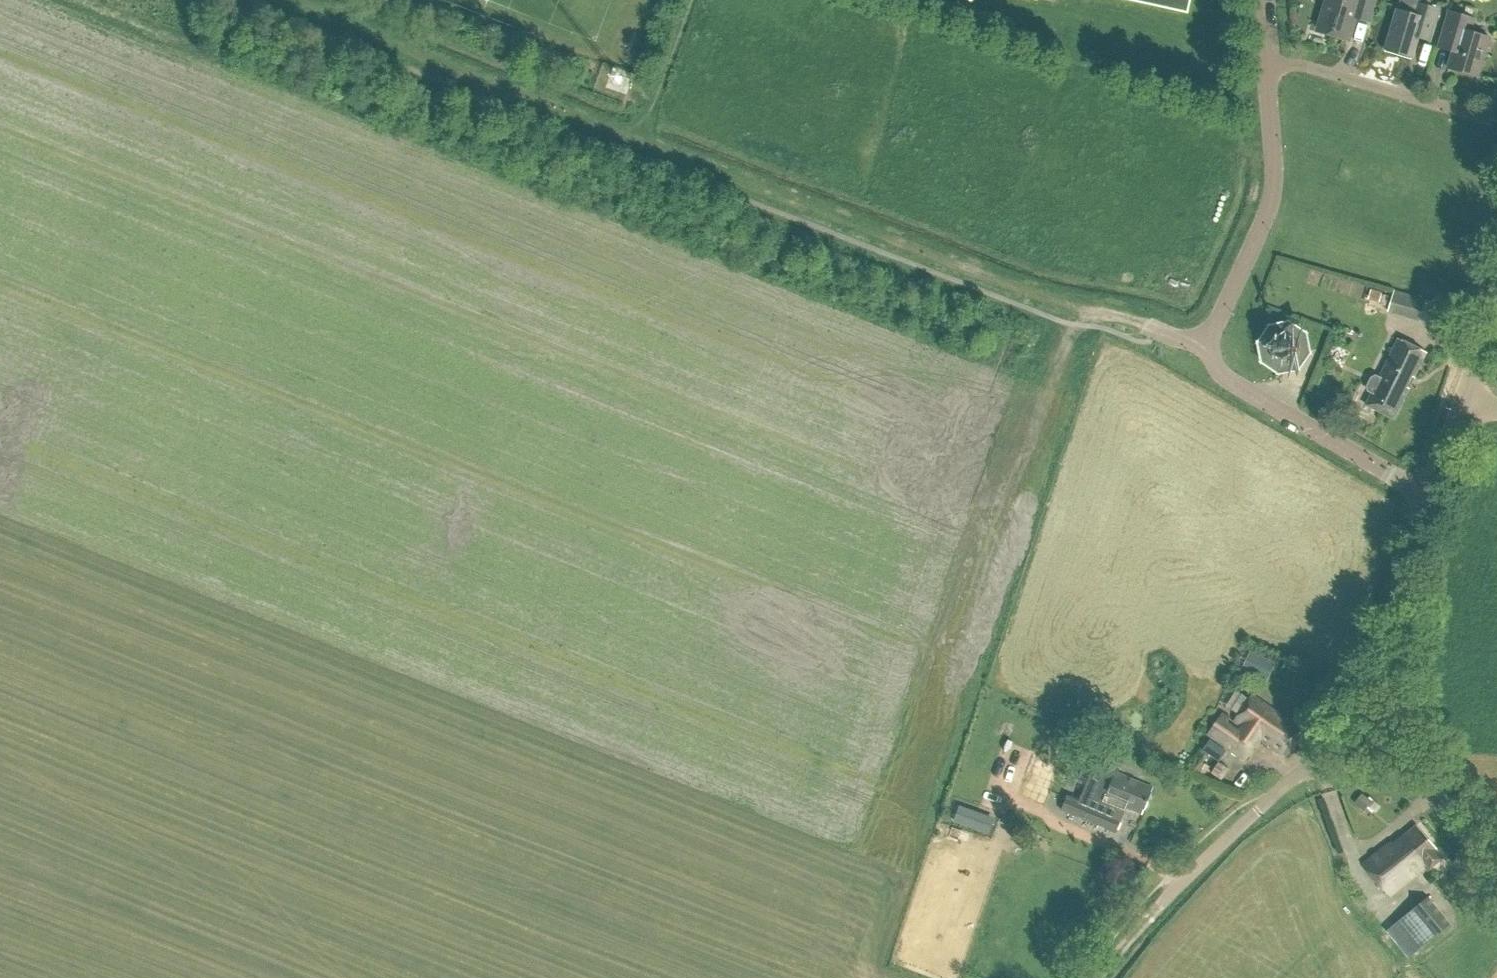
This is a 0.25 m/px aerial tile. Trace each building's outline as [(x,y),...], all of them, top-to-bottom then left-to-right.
[(1187,13),(1190,0),(1131,0),(1187,13)] [(1319,31),(1348,39),(1354,18),(1368,22),(1371,12),(1375,0),(1328,0),(1319,31)] [(1418,38),(1430,41),(1432,34),(1439,11),(1429,8),(1431,0),(1400,0),(1397,11),(1385,50),(1412,58),(1418,38)] [(1466,8),(1464,16),(1474,19),(1476,11),(1466,8)] [(1470,32),(1474,19),(1464,16),(1449,12),(1442,38),(1456,42),(1453,52),(1448,69),(1478,77),(1490,38),(1470,32)] [(1388,312),(1419,322),(1426,300),(1395,290),(1388,312)] [(1272,358),(1280,364),(1292,361),(1298,354),(1295,341),(1288,335),(1276,338),(1270,346),(1272,358)] [(1414,378),(1426,353),(1398,339),(1366,405),(1393,419),(1408,389),(1407,388),(1412,377),(1414,378)] [(1366,364),(1355,358),(1330,407),(1354,419),(1383,362),(1370,355),(1366,364)] [(1262,682),(1270,663),(1250,655),(1242,673),(1262,682)] [(1209,734),(1228,748),(1246,760),(1261,739),(1280,753),(1298,728),(1251,694),(1233,720),(1243,727),(1240,730),(1228,721),(1231,717),(1224,712),(1209,734)] [(1219,761),(1226,751),(1210,739),(1203,750),(1219,761)] [(1098,759),(1080,800),(1123,819),(1128,808),(1143,814),(1154,788),(1117,773),(1119,768),(1098,759)] [(1201,761),(1196,770),(1204,775),(1210,767),(1201,761)] [(1363,811),(1368,805),(1371,801),(1368,798),(1362,793),(1354,803),(1363,811)] [(1116,834),(1123,819),(1080,800),(1069,795),(1063,810),(1116,834)] [(1429,869),(1442,859),(1435,849),(1436,848),(1416,824),(1402,836),(1406,840),(1397,848),(1392,842),(1365,864),(1389,893),(1424,864),(1429,869)] [(1386,930),(1409,959),(1451,924),(1428,896),(1395,923),(1386,930)]
